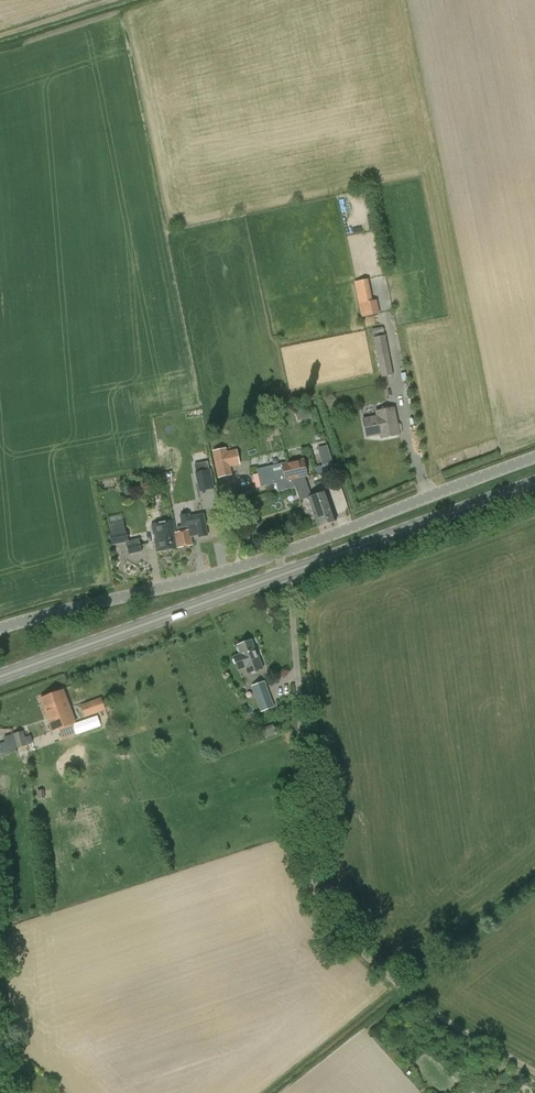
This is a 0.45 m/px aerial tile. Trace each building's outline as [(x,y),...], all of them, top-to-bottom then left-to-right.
[(361,317),(380,313),(377,298),(373,299),(369,278),(354,281),(361,317)] [(393,375),(383,327),(372,329),(382,377),(393,375)] [(377,417),(363,420),(366,437),(384,434),(385,438),(399,435),(394,408),(376,411),(377,417)] [(335,472),(325,437),(321,438),(320,434),(315,436),(316,440),(315,440),(322,465),(315,467),(317,474),(324,472),(325,475),(335,472)] [(236,449),(226,452),(225,448),(213,451),(219,477),(231,474),(229,467),(239,464),(236,449)] [(257,470),(258,474),(253,475),(256,488),(275,484),(278,492),(296,488),(293,480),(305,477),(307,477),(303,459),(257,470)] [(185,496),(181,477),(171,479),(175,498),(185,496)] [(312,497),(305,477),(293,480),(296,488),(300,501),(308,498),(318,527),(337,521),(326,492),(312,497)] [(178,533),(176,533),(178,548),(192,545),(191,536),(198,535),(199,538),(199,537),(207,536),(208,536),(204,515),(189,517),(189,514),(188,515),(181,516),(180,516),(182,527),(177,528),(178,533)] [(178,548),(176,533),(173,521),(152,525),(157,552),(178,548)] [(111,546),(127,542),(126,542),(129,541),(127,531),(126,531),(124,522),(110,525),(111,534),(109,534),(111,546)] [(252,547),(247,527),(241,529),(246,549),(252,547)] [(126,542),(127,542),(129,555),(142,551),(139,538),(129,541),(126,542)] [(251,641),(237,646),(240,653),(232,656),(237,669),(243,666),(246,673),(262,667),(256,650),(254,650),(251,641)] [(264,682),(251,686),(261,713),(274,708),(264,682)] [(63,690),(40,699),(53,732),(76,724),(63,690)] [(85,717),(106,710),(101,698),(81,706),(85,717)] [(263,730),(265,737),(276,733),(273,726),(263,730)] [(8,751),(28,746),(24,731),(5,737),(8,751)]
